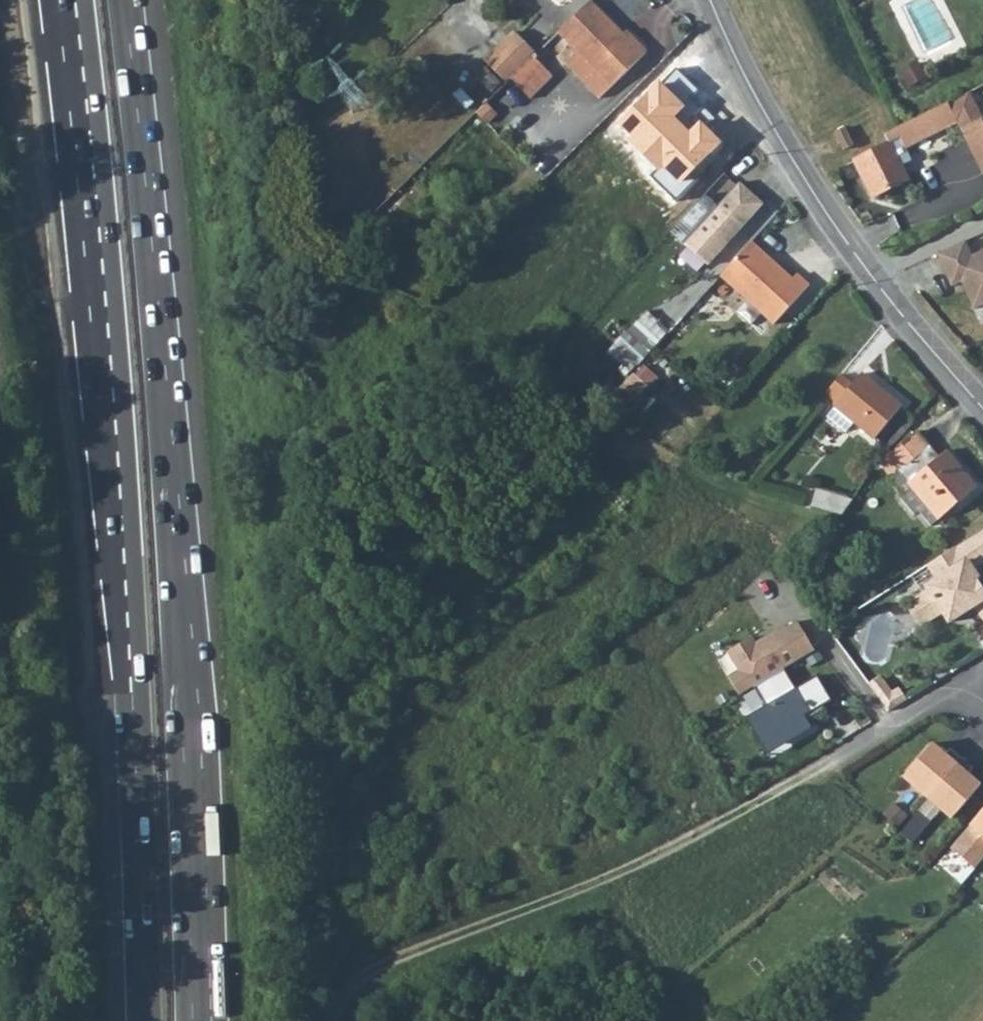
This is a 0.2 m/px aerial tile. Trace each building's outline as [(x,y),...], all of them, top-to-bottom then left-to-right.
[(557,30),(575,48),(609,82),(643,48),(631,35),(628,38),(591,0),(588,0),(557,30)] [(487,62),(506,80),(511,76),(533,54),(535,52),(516,32),(487,62)] [(609,82),(575,48),(564,59),(598,93),(609,82)] [(533,54),(511,76),(531,95),(552,73),(533,54)] [(854,159),(873,195),(909,177),(895,150),(957,120),(982,173),(982,117),(982,118),(969,90),(899,125),(886,131),(891,142),(854,159)] [(835,130),(844,147),(854,142),(845,125),(835,130)] [(683,243),(707,265),(761,205),(738,182),(715,204),(683,243)] [(970,253),(963,239),(935,252),(950,287),(959,283),(972,310),(982,305),(982,248),(970,253)] [(730,267),(720,279),(773,327),(807,289),(795,279),(791,283),(772,266),(770,269),(747,249),(730,267)] [(647,310),(609,350),(632,372),(670,331),(647,310)] [(840,376),(823,397),(875,439),(901,407),(860,375),(851,385),(840,376)] [(887,456),(924,505),(935,521),(976,488),(946,452),(938,457),(918,431),(887,456)] [(815,504),(847,512),(850,498),(818,490),(815,504)] [(935,521),(924,505),(915,511),(927,526),(935,521)] [(982,527),(953,546),(963,561),(967,558),(972,566),(982,559),(982,527)] [(953,546),(939,555),(927,563),(936,578),(925,585),(928,589),(910,601),(909,608),(916,620),(924,622),(941,610),(948,621),(974,604),(982,598),(982,592),(979,586),(975,589),(971,581),(979,576),(972,566),(967,558),(963,561),(953,546)] [(982,616),(982,598),(974,604),(976,606),(982,616)] [(813,650),(795,619),(756,641),(750,634),(726,649),(735,670),(726,676),(738,696),(753,687),(781,670),(813,650)] [(781,670),(753,687),(764,703),(742,716),(765,752),(810,728),(803,714),(831,700),(816,675),(790,687),(781,670)] [(933,743),(904,777),(952,818),(981,784),(968,774),(974,767),(951,748),(945,754),(933,743)] [(971,824),(982,834),(982,810),(971,824)]
